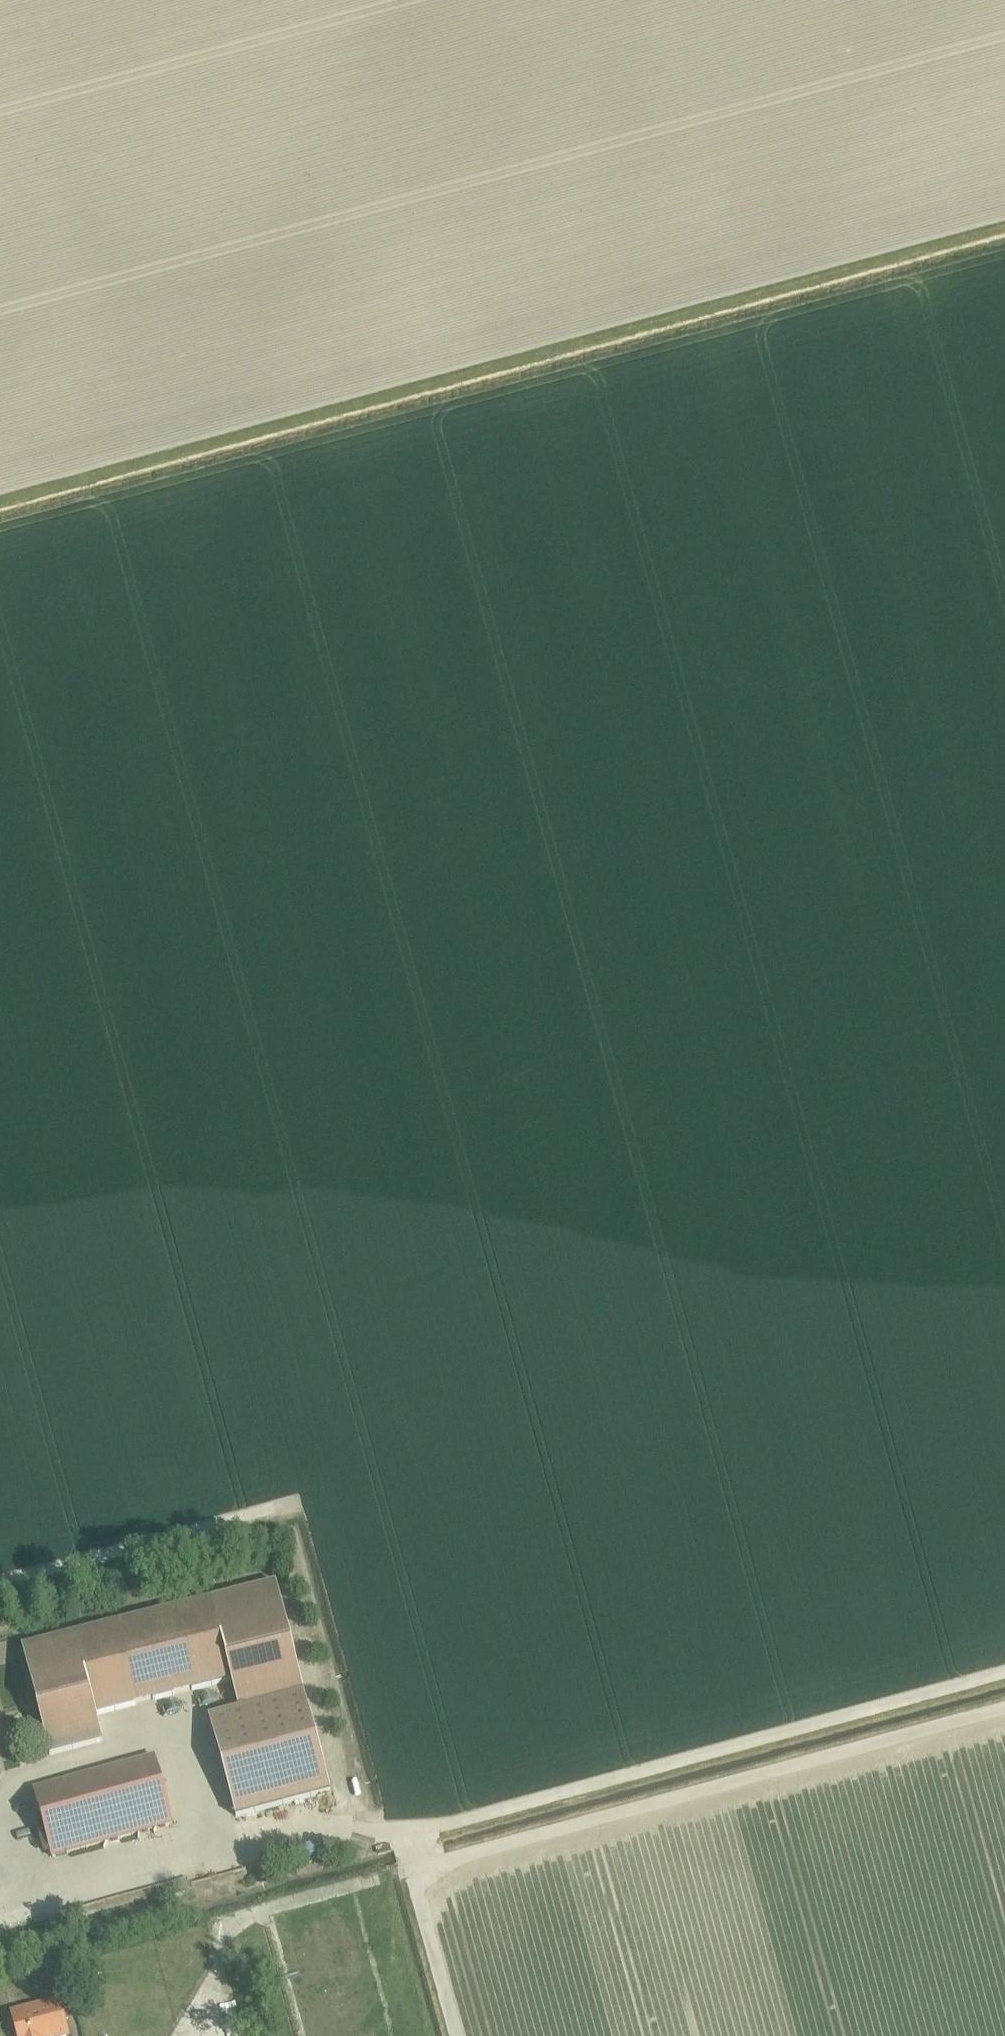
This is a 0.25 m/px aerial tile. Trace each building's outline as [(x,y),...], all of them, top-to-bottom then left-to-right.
[(276,1586),(212,1602),(231,1679),(239,1709),(303,1692),(303,1690),(276,1586)] [(95,1715),(231,1679),(212,1602),(25,1650),(52,1754),(75,1748),(87,1745),(102,1741),(101,1738),(95,1715)] [(308,1711),(303,1692),(239,1709),(209,1717),(235,1817),(308,1797),(330,1791),(308,1711)] [(52,1857),(172,1824),(154,1756),(33,1789),(52,1857)] [(68,2035),(59,2000),(11,2013),(18,2035),(68,2035)]
